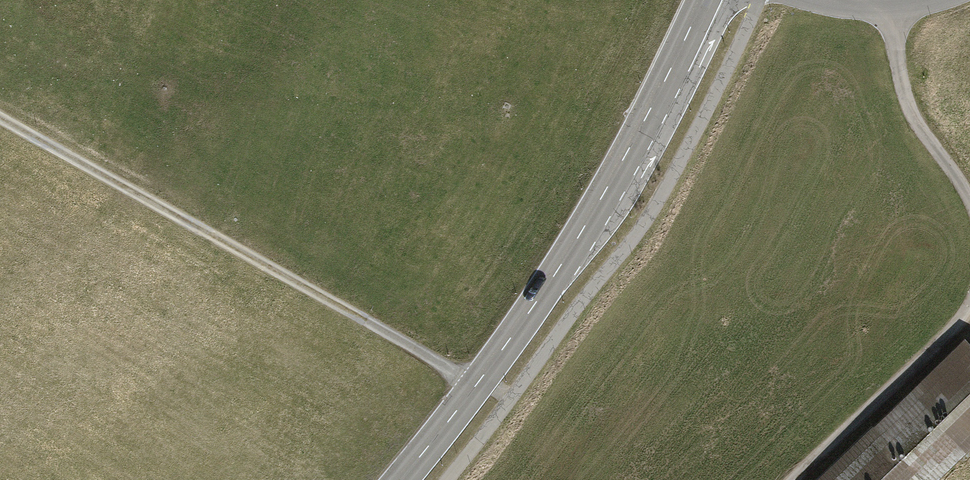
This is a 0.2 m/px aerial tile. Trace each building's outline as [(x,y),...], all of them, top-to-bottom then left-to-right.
[(817,479),(938,479),(969,449),(969,345),(962,337),(817,479)]
